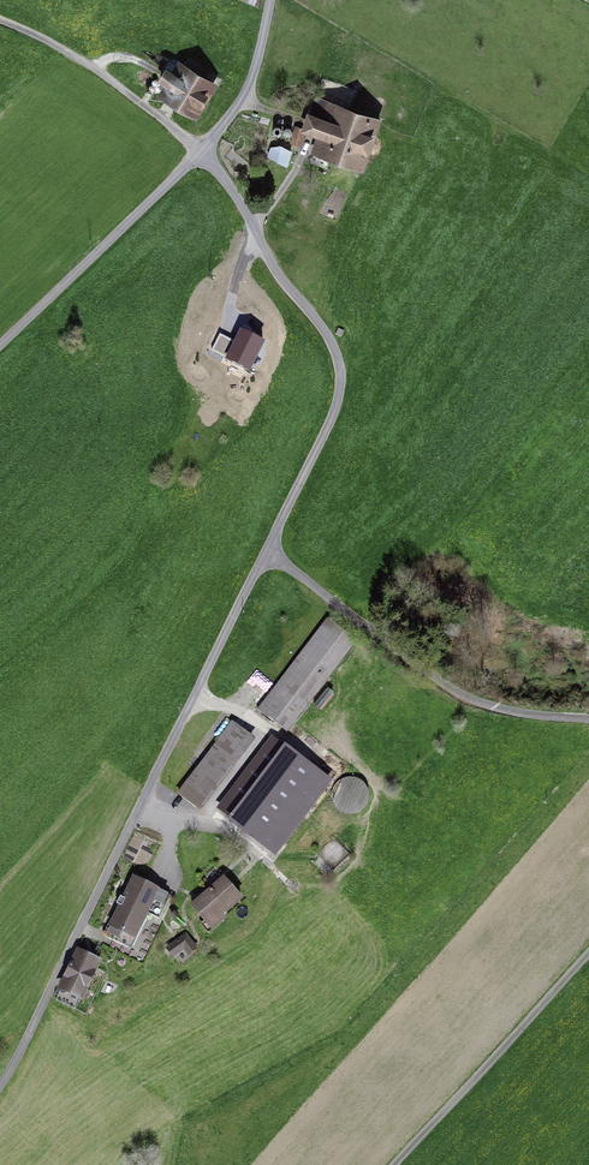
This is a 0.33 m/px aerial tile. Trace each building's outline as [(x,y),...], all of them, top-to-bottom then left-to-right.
[(164,91),(199,115),(219,87),(183,63),(164,91)] [(361,168),(376,121),(316,102),(306,131),(320,135),(314,152),(361,168)] [(288,165),(293,150),(272,143),(267,158),(288,165)] [(220,361),(246,375),(259,351),(237,339),(234,345),(230,343),(220,361)] [(333,619),(264,707),(294,729),(362,642),(333,619)] [(183,788),(204,805),(255,741),(233,724),(183,788)] [(334,780),(294,749),(241,819),(281,849),(334,780)] [(153,885),(133,876),(108,929),(129,939),(153,885)] [(239,895),(224,878),(195,902),(212,923),(222,915),(219,911),(239,895)] [(186,934),(168,946),(173,954),(184,947),(188,952),(195,948),(186,934)] [(99,958),(78,948),(60,987),(81,997),(99,958)]
